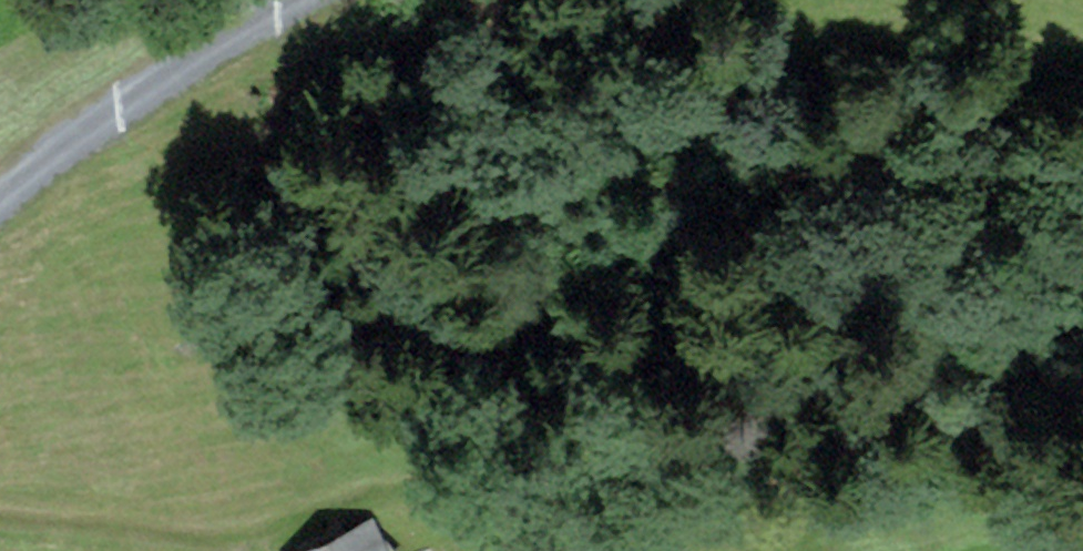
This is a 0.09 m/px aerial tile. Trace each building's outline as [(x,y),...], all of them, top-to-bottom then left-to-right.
[(368,526),(313,550),(380,550),(368,526)]
